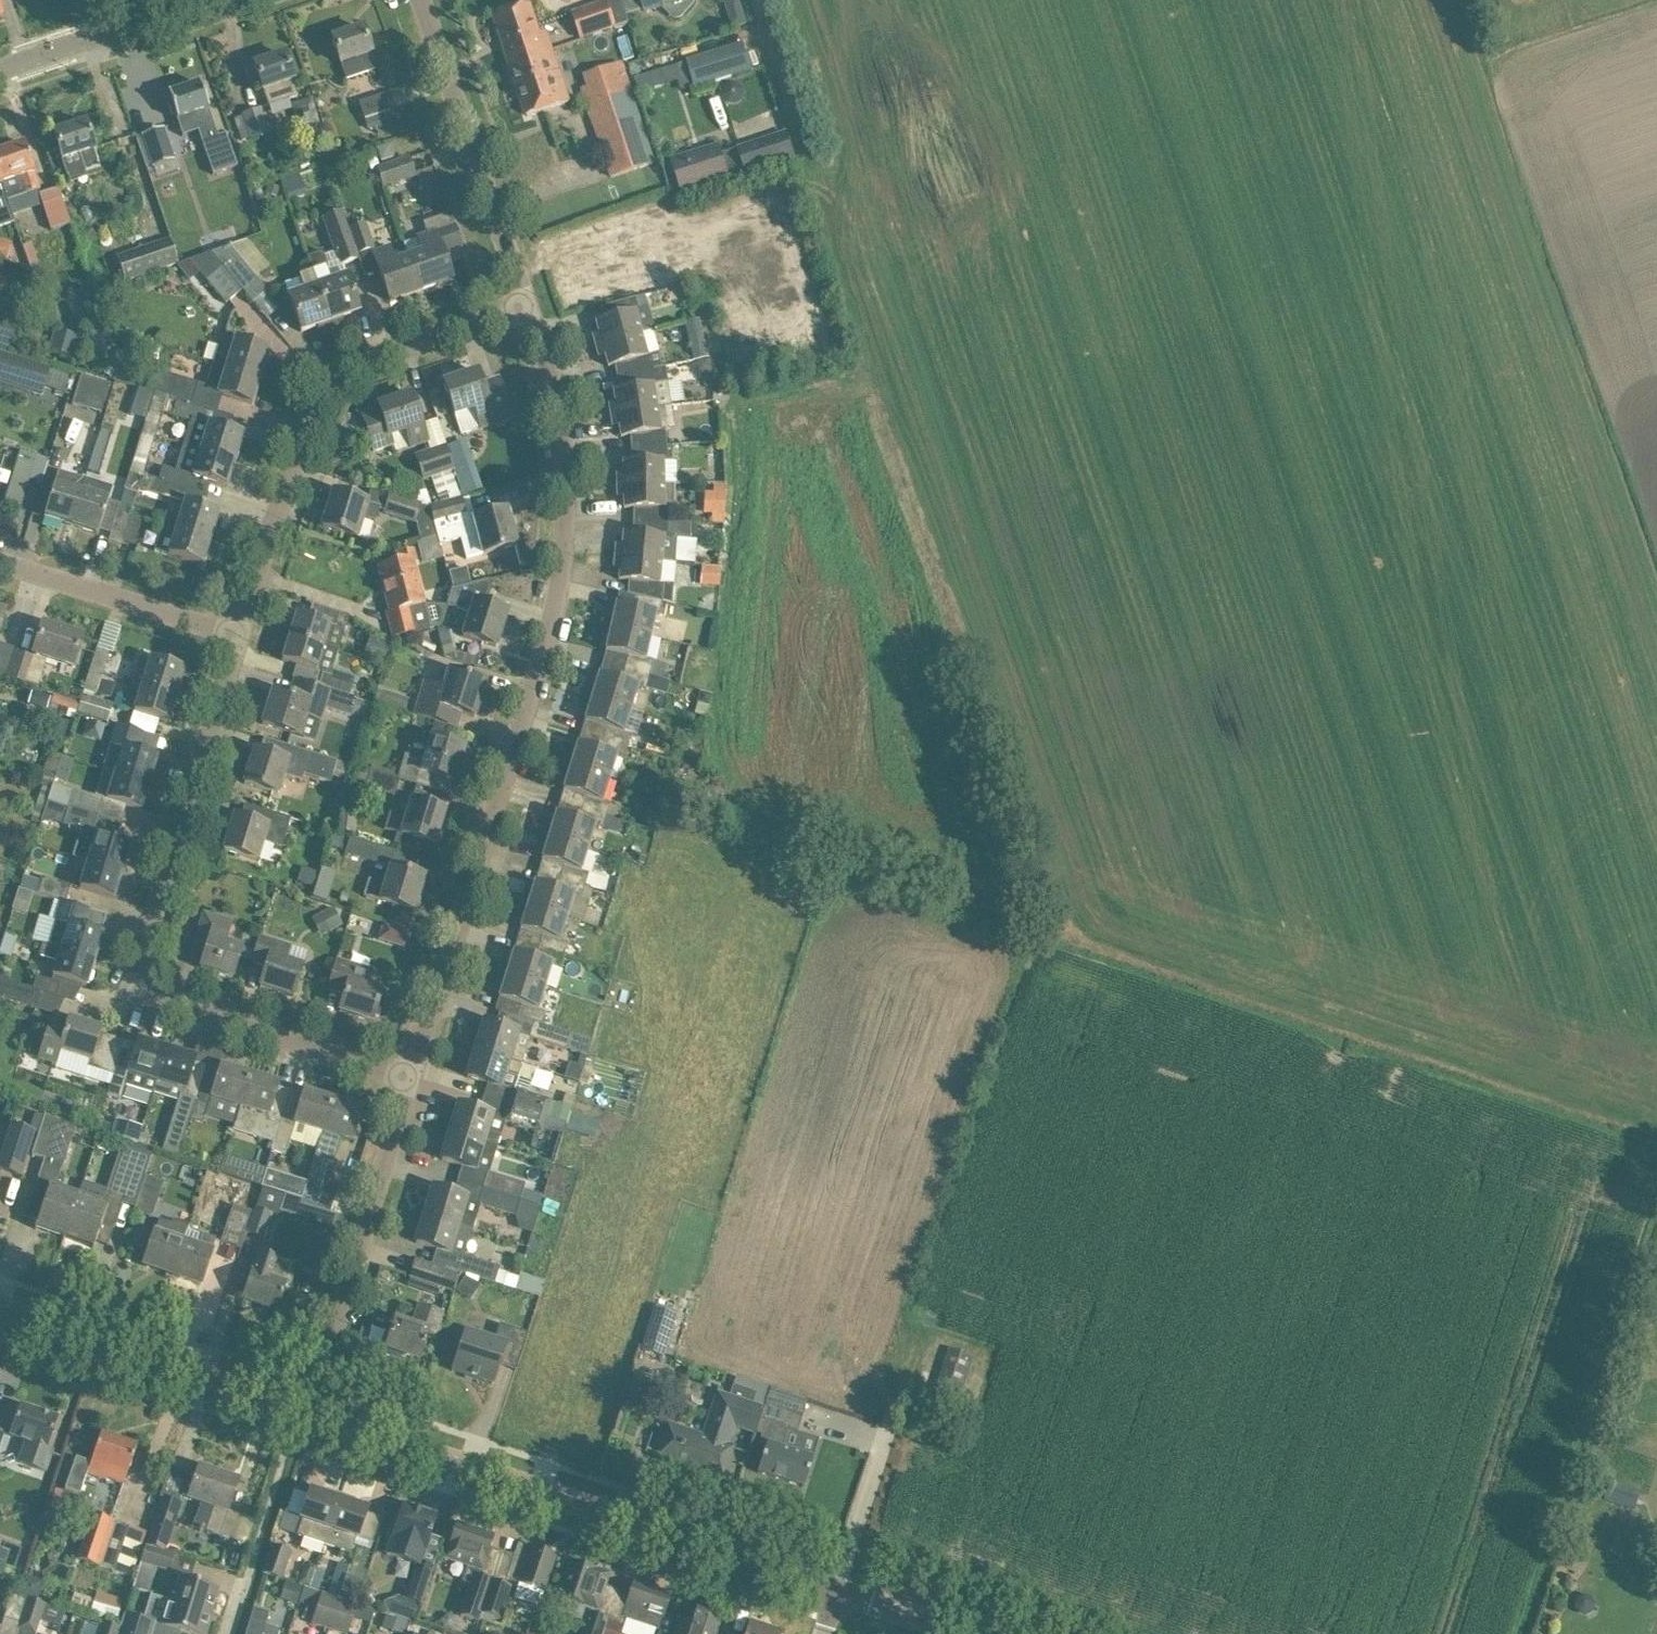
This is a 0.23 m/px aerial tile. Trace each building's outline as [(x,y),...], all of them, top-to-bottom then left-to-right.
[(646,12),(681,0),(642,0),(646,12)] [(728,1),(736,26),(752,22),(745,0),(730,0),(728,1)] [(607,3),(574,14),(583,39),(615,28),(607,3)] [(530,5),(495,17),(497,23),(510,63),(528,116),(570,103),(563,82),(552,50),(546,33),(540,35),(537,26),(530,5)] [(371,53),(362,29),(332,39),(340,64),(341,63),(346,80),(375,70),(370,54),(371,53)] [(746,47),(705,59),(691,63),(698,87),(753,71),(746,47)] [(292,80),(284,55),(253,65),(261,90),(264,89),(269,106),(296,97),(291,80),(292,80)] [(620,61),(578,75),(613,176),(656,161),(620,61)] [(199,84),(168,94),(171,104),(168,105),(172,116),(175,115),(177,122),(182,137),(198,131),(213,175),(237,167),(226,134),(218,137),(199,84)] [(360,102),(370,129),(393,122),(384,95),(360,102)] [(314,97),(294,102),(304,133),(323,128),(314,97)] [(242,140),(251,138),(252,140),(255,150),(264,147),(261,137),(270,134),(262,108),(243,113),(244,116),(235,118),(242,140)] [(92,145),(85,123),(53,134),(67,175),(84,169),(85,174),(100,169),(92,145)] [(163,128),(142,135),(153,168),(174,161),(163,128)] [(737,148),(738,151),(733,152),(735,161),(724,164),(729,181),(796,159),(787,131),(737,148)] [(0,152),(0,187),(5,201),(37,190),(31,174),(32,174),(29,165),(23,144),(0,152)] [(389,146),(386,146),(377,150),(381,162),(393,157),(389,146)] [(724,164),(719,146),(670,160),(680,196),(729,181),(724,164)] [(408,159),(388,166),(377,170),(383,186),(414,175),(408,159)] [(299,169),(281,177),(291,199),(309,192),(299,169)] [(267,183),(265,192),(277,195),(279,186),(267,183)] [(13,223),(14,223),(11,213),(10,214),(5,201),(0,187),(0,227),(13,223)] [(58,189),(39,195),(50,229),(70,223),(58,189)] [(324,255),(323,252),(308,257),(313,272),(312,273),(330,322),(358,312),(346,277),(341,265),(358,259),(357,254),(348,230),(347,225),(342,211),(325,217),(336,251),(324,255)] [(424,223),(428,233),(418,237),(422,249),(407,254),(420,291),(451,280),(442,254),(462,247),(455,225),(454,225),(450,214),(424,223)] [(357,254),(373,249),(365,224),(348,230),(357,254)] [(170,238),(117,257),(120,265),(113,268),(118,284),(136,278),(150,273),(179,264),(170,238)] [(271,266),(249,240),(230,246),(211,253),(242,290),(253,303),(267,291),(256,278),(271,266)] [(2,242),(0,241),(0,259),(7,261),(24,266),(26,259),(18,256),(21,247),(11,244),(2,242)] [(22,248),(25,256),(26,259),(29,266),(30,270),(43,274),(32,244),(22,248)] [(407,254),(396,258),(392,246),(372,252),(382,281),(389,301),(420,291),(407,254)] [(211,253),(189,261),(206,281),(225,304),(242,290),(211,253)] [(150,273),(136,278),(141,290),(154,286),(150,273)] [(312,273),(285,282),(290,296),(289,297),(301,332),(330,322),(312,273)] [(654,306),(650,293),(638,297),(642,310),(654,306)] [(627,313),(595,322),(599,334),(593,336),(596,346),(640,334),(634,312),(639,311),(635,298),(624,301),(627,313)] [(704,318),(688,321),(696,358),(711,355),(704,318)] [(0,319),(0,347),(9,350),(18,325),(0,319)] [(75,356),(81,335),(56,328),(50,349),(75,356)] [(598,357),(604,355),(608,367),(617,364),(620,377),(661,368),(652,331),(640,334),(596,346),(598,357)] [(222,336),(218,347),(232,352),(227,367),(253,375),(260,377),(268,350),(261,348),(248,344),(222,336)] [(42,395),(44,387),(49,371),(0,356),(0,382),(42,395)] [(206,386),(205,390),(222,395),(231,398),(251,404),(260,377),(253,375),(227,367),(213,363),(208,378),(206,386)] [(111,377),(116,370),(110,366),(105,373),(111,377)] [(622,390),(613,391),(615,404),(609,405),(611,415),(657,409),(671,407),(665,367),(661,368),(620,377),(622,390)] [(152,369),(146,389),(156,392),(155,393),(167,396),(178,400),(192,404),(198,383),(169,374),(152,369)] [(484,393),(477,372),(443,383),(454,415),(460,435),(489,424),(510,417),(500,388),(484,393)] [(72,405),(101,414),(110,386),(81,376),(72,405)] [(146,389),(139,387),(130,415),(147,420),(154,397),(155,393),(156,392),(146,389)] [(143,432),(154,436),(167,396),(155,393),(154,397),(143,432)] [(410,395),(378,406),(379,408),(361,414),(374,451),(393,445),(390,436),(406,431),(411,447),(427,441),(410,395)] [(178,400),(173,416),(192,422),(185,445),(201,450),(227,458),(234,460),(243,433),(235,431),(222,427),(213,424),(217,412),(192,404),(178,400)] [(619,425),(621,437),(631,436),(631,449),(666,446),(665,431),(660,431),(657,409),(611,415),(612,426),(619,425)] [(131,471),(143,474),(154,436),(143,432),(131,471)] [(164,467),(160,480),(189,489),(191,490),(195,477),(212,483),(226,487),(234,460),(227,458),(201,450),(185,445),(176,471),(164,467)] [(416,456),(424,479),(430,477),(434,491),(459,482),(454,468),(452,469),(445,446),(416,456)] [(632,462),(623,462),(623,475),(617,475),(617,485),(677,485),(680,485),(680,461),(668,461),(666,446),(631,449),(632,462)] [(95,449),(88,470),(100,474),(106,453),(95,449)] [(20,451),(13,474),(30,480),(37,457),(20,451)] [(478,491),(469,462),(453,467),(454,468),(459,482),(463,496),(478,491)] [(51,496),(44,517),(71,525),(73,517),(81,492),(85,479),(58,470),(54,483),(51,496)] [(122,499),(118,511),(130,514),(131,514),(137,493),(162,500),(164,495),(187,502),(191,490),(189,489),(160,480),(143,474),(131,471),(130,472),(122,499)] [(73,517),(71,525),(98,533),(99,529),(100,525),(104,513),(106,507),(108,500),(111,489),(97,485),(98,483),(85,479),(81,492),(73,517)] [(624,508),(633,508),(657,508),(656,522),(668,522),(669,507),(677,507),(677,485),(617,485),(617,496),(623,496),(624,508)] [(712,494),(704,494),(702,515),(711,516),(710,524),(722,524),(723,524),(724,487),(713,486),(712,494)] [(8,489),(4,504),(21,509),(26,495),(8,489)] [(375,522),(380,507),(334,492),(323,528),(356,538),(362,518),(375,522)] [(416,523),(423,503),(392,493),(386,514),(416,523)] [(460,499),(431,507),(435,524),(464,516),(460,499)] [(166,512),(162,524),(177,528),(203,536),(210,539),(218,512),(211,510),(203,507),(187,502),(182,517),(166,512)] [(464,516),(435,524),(440,542),(459,537),(464,557),(481,553),(493,551),(514,546),(506,510),(501,512),(485,515),(475,517),(474,514),(464,516)] [(108,544),(119,548),(121,541),(130,514),(118,511),(115,523),(108,544)] [(632,534),(623,534),(622,546),(616,545),(615,556),(675,561),(677,538),(689,539),(690,523),(668,522),(656,522),(633,521),(632,534)] [(159,535),(154,551),(168,555),(202,566),(210,539),(203,536),(177,528),(162,524),(162,527),(159,535)] [(710,524),(710,534),(722,535),(723,524),(722,524),(710,524)] [(444,556),(440,542),(438,536),(437,536),(421,541),(419,541),(424,562),(444,556)] [(379,567),(390,611),(386,612),(393,638),(430,628),(423,603),(411,560),(414,559),(412,550),(399,553),(401,562),(379,567)] [(620,567),(619,580),(628,580),(628,594),(635,596),(666,603),(674,605),(678,561),(675,561),(615,556),(614,567),(620,567)] [(705,565),(704,584),(723,585),(724,566),(705,565)] [(451,588),(446,605),(470,612),(463,637),(496,647),(507,612),(486,605),(491,589),(489,580),(452,589),(451,588)] [(632,608),(616,604),(612,618),(605,616),(603,626),(651,637),(664,640),(668,617),(664,616),(666,603),(635,596),(632,608)] [(339,613),(335,626),(345,628),(349,616),(339,613)] [(296,614),(289,637),(296,639),(322,647),(329,624),(309,618),(296,614)] [(43,625),(37,646),(34,656),(16,651),(7,675),(7,678),(24,683),(25,682),(38,686),(47,658),(73,665),(75,658),(82,637),(43,625)] [(107,651),(110,652),(117,631),(102,626),(88,669),(90,669),(100,672),(107,651)] [(608,638),(605,651),(628,656),(624,669),(649,676),(662,680),(666,665),(654,661),(646,660),(651,637),(603,626),(601,636),(608,638)] [(445,656),(455,654),(450,630),(438,628),(445,656)] [(289,637),(282,661),(289,663),(298,666),(303,667),(315,671),(321,672),(330,675),(331,673),(332,672),(338,652),(322,647),(296,639),(289,637)] [(385,664),(391,644),(371,637),(364,657),(385,664)] [(15,647),(0,643),(0,644),(0,673),(7,675),(16,651),(14,650),(15,647)] [(184,668),(151,658),(146,674),(138,671),(134,683),(142,685),(176,695),(184,668)] [(90,669),(84,689),(95,693),(102,673),(100,672),(90,669)] [(620,682),(598,675),(594,688),(587,686),(584,696),(645,714),(651,692),(645,690),(649,676),(624,669),(620,682)] [(447,671),(442,686),(425,681),(415,715),(446,725),(451,710),(473,717),(485,682),(464,676),(447,671)] [(321,672),(317,686),(349,696),(354,680),(331,673),(330,675),(321,672)] [(273,691),(262,724),(269,726),(283,731),(300,736),(305,717),(320,722),(324,709),(351,717),(352,714),(357,698),(349,696),(317,686),(294,679),(294,680),(304,683),(299,699),(289,696),(273,691)] [(110,697),(114,685),(101,681),(97,693),(110,697)] [(134,683),(131,692),(139,695),(134,712),(168,722),(176,695),(142,685),(134,683)] [(406,711),(411,698),(379,688),(375,702),(406,711)] [(105,722),(111,703),(80,693),(77,702),(74,711),(73,713),(105,722)] [(53,695),(51,704),(74,711),(77,702),(53,695)] [(588,708),(584,721),(607,728),(603,739),(627,747),(650,753),(654,740),(638,736),(645,714),(584,696),(581,706),(588,708)] [(143,733),(116,725),(103,769),(115,773),(141,781),(149,784),(157,757),(137,751),(143,733)] [(464,748),(430,738),(424,760),(405,755),(397,779),(399,780),(437,791),(441,778),(454,782),(464,748)] [(599,751),(577,744),(573,757),(566,755),(563,765),(609,779),(616,757),(623,759),(627,747),(603,739),(599,751)] [(281,758),(254,750),(244,784),(278,794),(283,775),(302,781),(304,774),(330,782),(332,776),(344,780),(348,764),(286,745),(281,758)] [(54,773),(59,756),(59,754),(48,751),(42,769),(44,770),(54,773)] [(58,804),(71,760),(59,756),(54,773),(52,777),(48,788),(44,800),(47,801),(58,804)] [(567,777),(563,790),(585,797),(582,808),(606,816),(610,804),(602,802),(609,779),(563,765),(560,775),(567,777)] [(354,782),(365,785),(365,788),(394,797),(399,780),(397,779),(370,771),(358,768),(354,782)] [(44,770),(39,785),(41,785),(48,788),(52,777),(54,773),(44,770)] [(149,784),(141,781),(115,773),(107,800),(140,810),(149,784)] [(69,808),(99,817),(105,799),(75,789),(69,808)] [(422,852),(425,842),(434,845),(444,811),(411,800),(406,818),(397,845),(422,852)] [(47,801),(43,815),(64,821),(68,807),(58,804),(47,801)] [(99,817),(69,808),(64,824),(94,834),(99,817)] [(578,820),(556,814),(552,827),(545,825),(542,834),(588,848),(594,826),(602,829),(606,816),(582,808),(578,820)] [(261,825),(234,817),(224,850),(257,860),(263,841),(281,847),(290,819),(265,811),(261,825)] [(546,846),(541,859),(564,866),(560,878),(585,886),(588,873),(581,871),(588,848),(542,834),(539,844),(546,846)] [(125,860),(129,861),(133,849),(129,848),(130,845),(109,839),(96,835),(88,861),(114,869),(121,872),(125,860)] [(390,868),(385,884),(369,879),(363,895),(413,911),(424,877),(390,867),(395,852),(378,847),(350,838),(345,854),(390,868)] [(121,872),(114,869),(88,861),(80,888),(113,899),(121,872)] [(305,868),(301,882),(314,886),(319,872),(305,868)] [(30,912),(41,879),(26,874),(16,908),(30,912)] [(37,894),(66,903),(72,885),(42,876),(37,894)] [(556,890),(534,883),(530,896),(523,894),(520,904),(566,919),(582,923),(591,892),(583,890),(585,886),(560,878),(556,890)] [(315,888),(312,896),(327,901),(329,892),(315,888)] [(83,927),(88,910),(62,902),(49,945),(94,960),(98,948),(102,950),(106,937),(102,936),(102,933),(83,927)] [(524,915),(520,929),(542,935),(539,947),(563,955),(567,943),(559,940),(566,919),(520,904),(517,913),(524,915)] [(192,951),(204,955),(200,968),(232,978),(242,948),(225,943),(232,921),(203,913),(192,951)] [(6,933),(0,952),(0,956),(10,959),(17,937),(6,933)] [(266,966),(260,987),(293,997),(303,966),(286,961),(290,946),(260,937),(252,962),(266,966)] [(42,944),(38,956),(57,962),(53,976),(86,987),(94,960),(49,945),(48,945),(42,944)] [(535,959),(513,952),(509,965),(502,963),(499,973),(545,987),(552,965),(560,967),(563,955),(539,947),(535,959)] [(372,1022),(381,992),(367,987),(372,971),(336,960),(327,990),(344,995),(339,1011),(372,1022)] [(499,998),(506,1000),(521,1005),(517,1017),(533,1022),(542,1025),(546,1012),(538,1009),(545,987),(499,973),(496,983),(503,985),(499,998)] [(35,976),(31,989),(54,996),(58,983),(35,976)] [(23,1008),(30,988),(0,978),(0,1000),(23,1008)] [(89,1060),(87,1067),(113,1075),(124,1040),(99,1033),(100,1028),(69,1019),(67,1025),(51,1020),(44,1041),(39,1058),(56,1063),(59,1051),(89,1060)] [(512,1047),(517,1032),(484,1022),(475,1050),(523,1064),(527,1051),(512,1047)] [(533,1022),(528,1038),(586,1056),(591,1040),(542,1025),(533,1022)] [(166,1049),(138,1040),(136,1044),(124,1040),(113,1075),(107,1095),(121,1099),(129,1072),(157,1081),(166,1049)] [(183,1095),(181,1095),(162,1153),(178,1158),(193,1111),(207,1066),(194,1062),(195,1058),(166,1049),(164,1058),(157,1081),(185,1089),(183,1095)] [(523,1064),(475,1050),(467,1077),(489,1084),(512,1091),(513,1090),(528,1094),(536,1068),(523,1064)] [(579,1081),(583,1067),(570,1062),(565,1076),(579,1081)] [(250,1074),(221,1066),(219,1070),(207,1066),(193,1111),(207,1115),(212,1098),(240,1106),(250,1074)] [(272,1144),(271,1151),(272,1151),(290,1091),(277,1087),(278,1083),(250,1074),(240,1106),(235,1122),(255,1128),(252,1137),(272,1144)] [(571,1108),(550,1101),(528,1094),(513,1090),(512,1091),(489,1084),(485,1098),(508,1105),(566,1123),(571,1108)] [(333,1100),(304,1091),(302,1095),(290,1091),(272,1151),(285,1155),(290,1140),(295,1123),(307,1127),(302,1144),(318,1149),(333,1100)] [(333,1100),(318,1149),(314,1160),(332,1165),(341,1138),(352,1141),(362,1109),(333,1100)] [(487,1130),(491,1115),(458,1105),(450,1133),(498,1147),(502,1135),(487,1130)] [(503,1121),(541,1133),(541,1131),(563,1134),(566,1123),(508,1105),(503,1121)] [(32,1154),(32,1155),(44,1159),(62,1166),(74,1134),(77,1125),(77,1124),(45,1114),(40,1131),(32,1154)] [(37,1131),(12,1122),(0,1158),(0,1169),(22,1176),(37,1131)] [(150,1136),(142,1133),(139,1142),(147,1144),(150,1136)] [(498,1147),(450,1133),(441,1160),(474,1170),(479,1155),(494,1160),(498,1147)] [(154,1151),(123,1140),(108,1185),(107,1190),(83,1182),(77,1199),(64,1239),(66,1235),(93,1244),(92,1248),(93,1248),(101,1223),(114,1228),(121,1206),(134,1210),(146,1175),(154,1151)] [(54,1191),(61,1169),(43,1163),(38,1179),(30,1200),(43,1204),(34,1229),(36,1229),(37,1225),(65,1234),(63,1238),(64,1239),(77,1199),(54,1191)] [(246,1164),(241,1180),(250,1183),(261,1186),(266,1170),(246,1164)] [(264,1187),(301,1198),(305,1186),(306,1183),(266,1170),(261,1186),(264,1187)] [(482,1188),(520,1200),(525,1184),(487,1172),(482,1188)] [(133,1212),(152,1218),(164,1182),(146,1175),(134,1210),(133,1212)] [(301,1198),(300,1203),(331,1212),(336,1196),(335,1196),(317,1190),(305,1186),(301,1198)] [(279,1215),(281,1210),(336,1227),(340,1215),(331,1212),(300,1203),(301,1198),(264,1187),(257,1207),(256,1207),(247,1232),(266,1238),(274,1213),(279,1215)] [(461,1213),(466,1198),(433,1188),(424,1215),(472,1230),(476,1218),(461,1213)] [(520,1200),(482,1188),(477,1204),(515,1216),(520,1200)] [(251,1212),(233,1205),(221,1241),(241,1248),(247,1232),(245,1231),(251,1212)] [(472,1230),(424,1215),(416,1243),(449,1253),(454,1237),(469,1242),(472,1230)] [(172,1223),(159,1219),(143,1266),(172,1275),(183,1242),(189,1225),(173,1220),(172,1223)] [(202,1234),(198,1247),(183,1242),(172,1275),(200,1285),(216,1238),(202,1234)] [(258,1253),(243,1299),(276,1311),(286,1283),(292,1264),(258,1253)] [(494,1283),(499,1267),(462,1255),(457,1271),(494,1283)] [(452,1292),(457,1275),(415,1261),(410,1278),(452,1292)] [(401,1360),(403,1354),(418,1359),(426,1336),(435,1339),(444,1313),(419,1305),(412,1326),(395,1320),(391,1333),(388,1332),(383,1345),(387,1346),(386,1348),(387,1349),(385,1355),(401,1360)] [(664,1358),(678,1317),(652,1308),(638,1350),(664,1358)] [(523,1349),(528,1333),(500,1324),(495,1339),(465,1329),(452,1370),(493,1384),(506,1344),(523,1349)] [(935,1391),(960,1400),(974,1356),(950,1348),(935,1391)] [(807,1400),(770,1388),(765,1404),(773,1406),(756,1459),(773,1464),(770,1476),(803,1487),(812,1458),(780,1448),(786,1430),(796,1434),(807,1400)] [(657,1444),(660,1445),(656,1457),(722,1479),(729,1459),(732,1448),(727,1446),(734,1427),(755,1434),(763,1409),(717,1393),(702,1438),(668,1426),(663,1437),(660,1436),(657,1444)] [(11,1434),(10,1435),(26,1441),(20,1458),(18,1464),(46,1474),(54,1451),(46,1448),(49,1438),(56,1418),(21,1405),(19,1410),(14,1426),(11,1434)] [(76,1458),(66,1489),(80,1494),(87,1473),(106,1479),(106,1477),(124,1483),(127,1474),(130,1466),(137,1446),(101,1433),(99,1439),(94,1454),(91,1463),(76,1458)] [(188,1498),(201,1502),(192,1526),(217,1535),(226,1510),(228,1511),(238,1481),(199,1467),(188,1498)] [(1634,1511),(1641,1490),(1610,1480),(1603,1500),(1634,1511)] [(340,1494),(326,1489),(325,1495),(310,1490),(308,1494),(293,1489),(285,1513),(302,1519),(297,1535),(303,1537),(300,1547),(320,1554),(324,1544),(337,1505),(340,1494)] [(353,1504),(355,1499),(340,1494),(324,1544),(350,1553),(356,1537),(358,1538),(358,1537),(373,1542),(381,1518),(366,1513),(368,1509),(353,1504)] [(166,1552),(177,1521),(183,1502),(163,1496),(146,1545),(166,1552)] [(390,1544),(386,1555),(417,1565),(419,1566),(420,1564),(429,1536),(436,1516),(403,1505),(401,1509),(396,1525),(392,1523),(388,1536),(392,1538),(390,1544)] [(114,1572),(129,1526),(91,1513),(76,1559),(114,1572)] [(461,1581),(471,1584),(474,1575),(480,1576),(481,1571),(482,1571),(494,1535),(456,1523),(444,1559),(466,1566),(461,1581)] [(514,1599),(536,1606),(541,1591),(543,1592),(555,1556),(518,1543),(506,1579),(519,1584),(514,1599)] [(18,1550),(0,1544),(0,1569),(11,1573),(18,1550)] [(141,1561),(170,1571),(175,1555),(166,1552),(146,1545),(141,1561)] [(284,1580),(293,1553),(273,1546),(263,1573),(284,1580)] [(572,1561),(560,1597),(597,1610),(609,1574),(572,1561)] [(365,1582),(346,1576),(349,1566),(340,1563),(329,1595),(340,1598),(357,1605),(365,1582)] [(308,1589),(316,1568),(307,1564),(299,1586),(308,1589)] [(417,1565),(406,1598),(420,1603),(432,1568),(420,1564),(419,1566),(417,1565)] [(480,1576),(474,1575),(471,1584),(460,1615),(479,1621),(482,1612),(481,1612),(492,1581),(480,1576)] [(172,1601),(172,1602),(200,1610),(206,1612),(210,1613),(218,1589),(209,1586),(197,1582),(190,1580),(180,1577),(172,1601)] [(512,1587),(504,1585),(492,1581),(481,1612),(482,1612),(501,1618),(512,1587)] [(633,1582),(621,1618),(658,1630),(670,1595),(633,1582)] [(124,1600),(97,1593),(92,1611),(119,1619),(124,1600)] [(12,1594),(4,1618),(20,1623),(28,1599),(12,1594)] [(329,1595),(328,1596),(321,1594),(311,1624),(329,1630),(340,1598),(329,1595)] [(1592,1597),(1584,1595),(1577,1599),(1575,1606),(1579,1613),(1586,1615),(1593,1611),(1595,1604),(1592,1597)] [(357,1606),(357,1605),(340,1598),(329,1630),(342,1633),(347,1633),(357,1606)] [(35,1633),(45,1605),(28,1599),(20,1623),(17,1633),(37,1633),(35,1633)] [(160,1626),(178,1631),(188,1633),(206,1633),(212,1614),(210,1613),(206,1612),(200,1610),(172,1602),(172,1601),(168,1600),(161,1625),(160,1626)] [(719,1624),(707,1620),(711,1608),(698,1604),(691,1624),(672,1617),(671,1619),(666,1617),(660,1633),(716,1633),(719,1624)] [(281,1629),(265,1624),(269,1613),(253,1608),(245,1633),(279,1633),(281,1629)] [(590,1613),(583,1633),(602,1633),(607,1619),(590,1613)] [(118,1633),(122,1633),(152,1633),(155,1623),(148,1621),(124,1614),(122,1620),(120,1629),(118,1633)] [(405,1633),(409,1622),(387,1614),(384,1626),(405,1633)] [(620,1623),(607,1619),(602,1633),(620,1633),(624,1625),(620,1623)] [(782,1632),(750,1621),(748,1627),(745,1633),(781,1633),(782,1632)] [(424,1626),(409,1622),(405,1633),(421,1633),(424,1626)] [(118,1633),(120,1629),(105,1624),(103,1623),(100,1633),(118,1633)]
